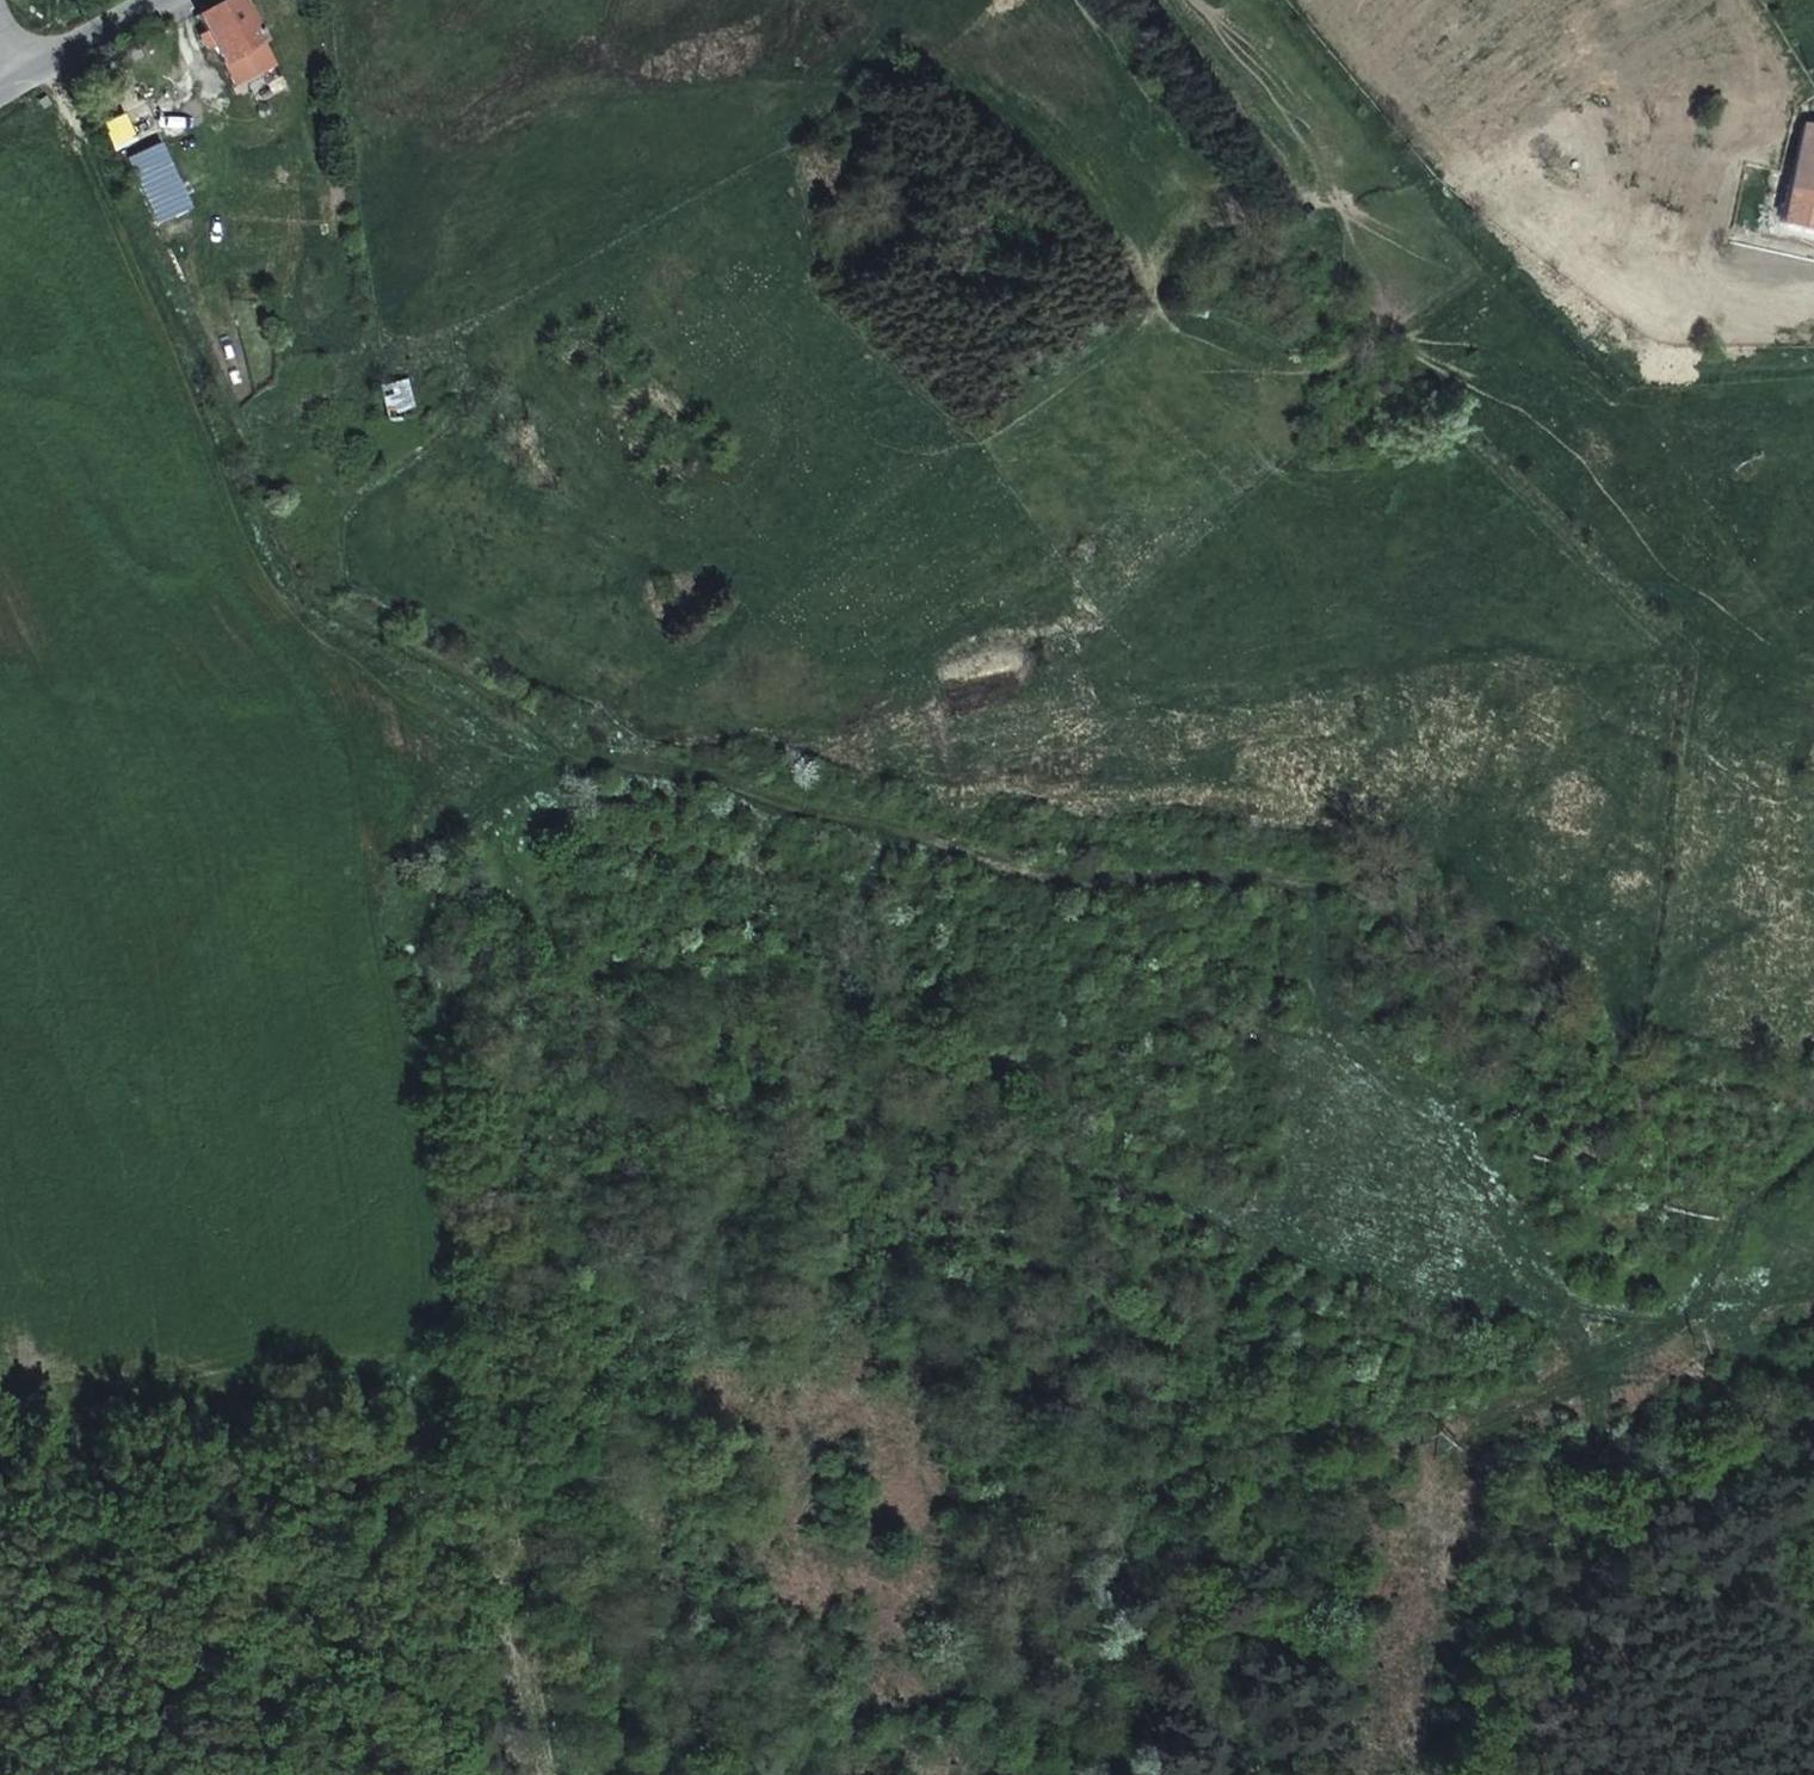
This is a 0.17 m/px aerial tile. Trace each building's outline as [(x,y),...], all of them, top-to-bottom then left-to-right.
[(191,9),(217,57),(221,54),(230,71),(264,54),(234,0),(210,0),(191,9)] [(221,54),(217,57),(228,77),(266,58),(264,54),(230,71),(221,54)] [(1804,123),(1790,192),(1784,218),(1813,225),(1813,123),(1804,123)] [(1665,1211),(1715,1217),(1736,1149),(1684,1147),(1669,1196),(1665,1211)]
